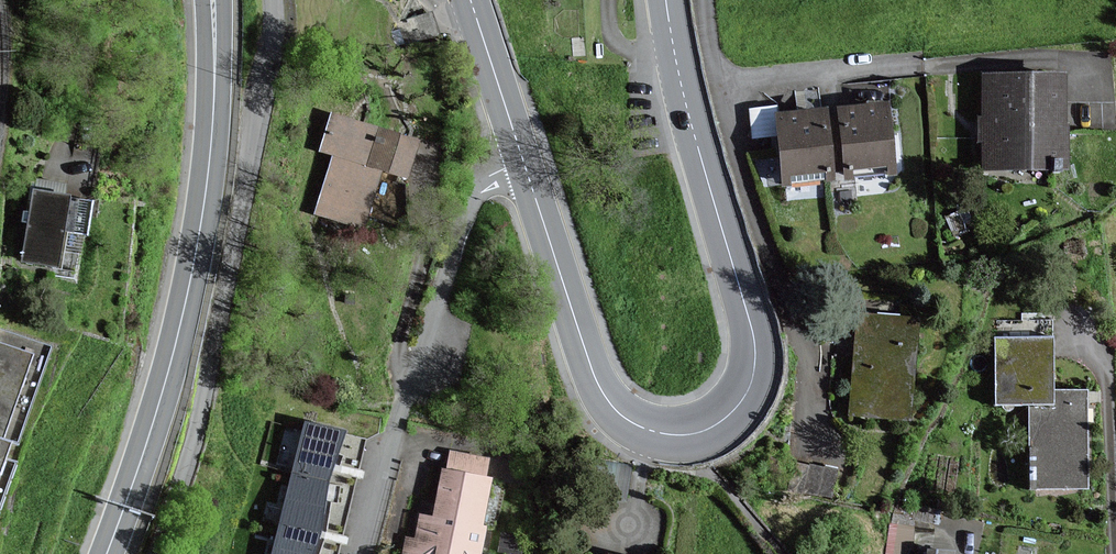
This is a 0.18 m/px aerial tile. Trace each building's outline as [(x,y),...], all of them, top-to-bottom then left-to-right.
[(1063,165),(1063,75),(986,75),(986,165),(1063,165)] [(889,177),(882,105),(831,109),(837,176),(838,182),(889,177)] [(838,182),(837,176),(831,109),(771,115),(777,187),(838,182)] [(413,142),(327,115),(315,151),(328,155),(311,210),(361,226),(380,169),(402,176),(413,142)] [(57,133),(42,165),(78,181),(93,149),(57,133)] [(87,204),(30,194),(17,263),(51,269),(58,232),(81,236),(87,204)] [(913,323),(855,319),(851,319),(843,415),(906,420),(913,323)] [(1087,492),(1085,392),(1050,393),(1048,323),(989,324),(991,409),(1025,408),(1026,494),(1087,492)] [(0,333),(0,455),(4,444),(13,447),(48,350),(0,333)] [(306,424),(274,553),(314,553),(316,545),(325,507),(334,470),(344,433),(306,424)] [(10,465),(0,462),(0,493),(10,465)] [(436,470),(429,515),(417,513),(413,539),(404,537),(401,553),(475,553),(487,478),(436,470)]
